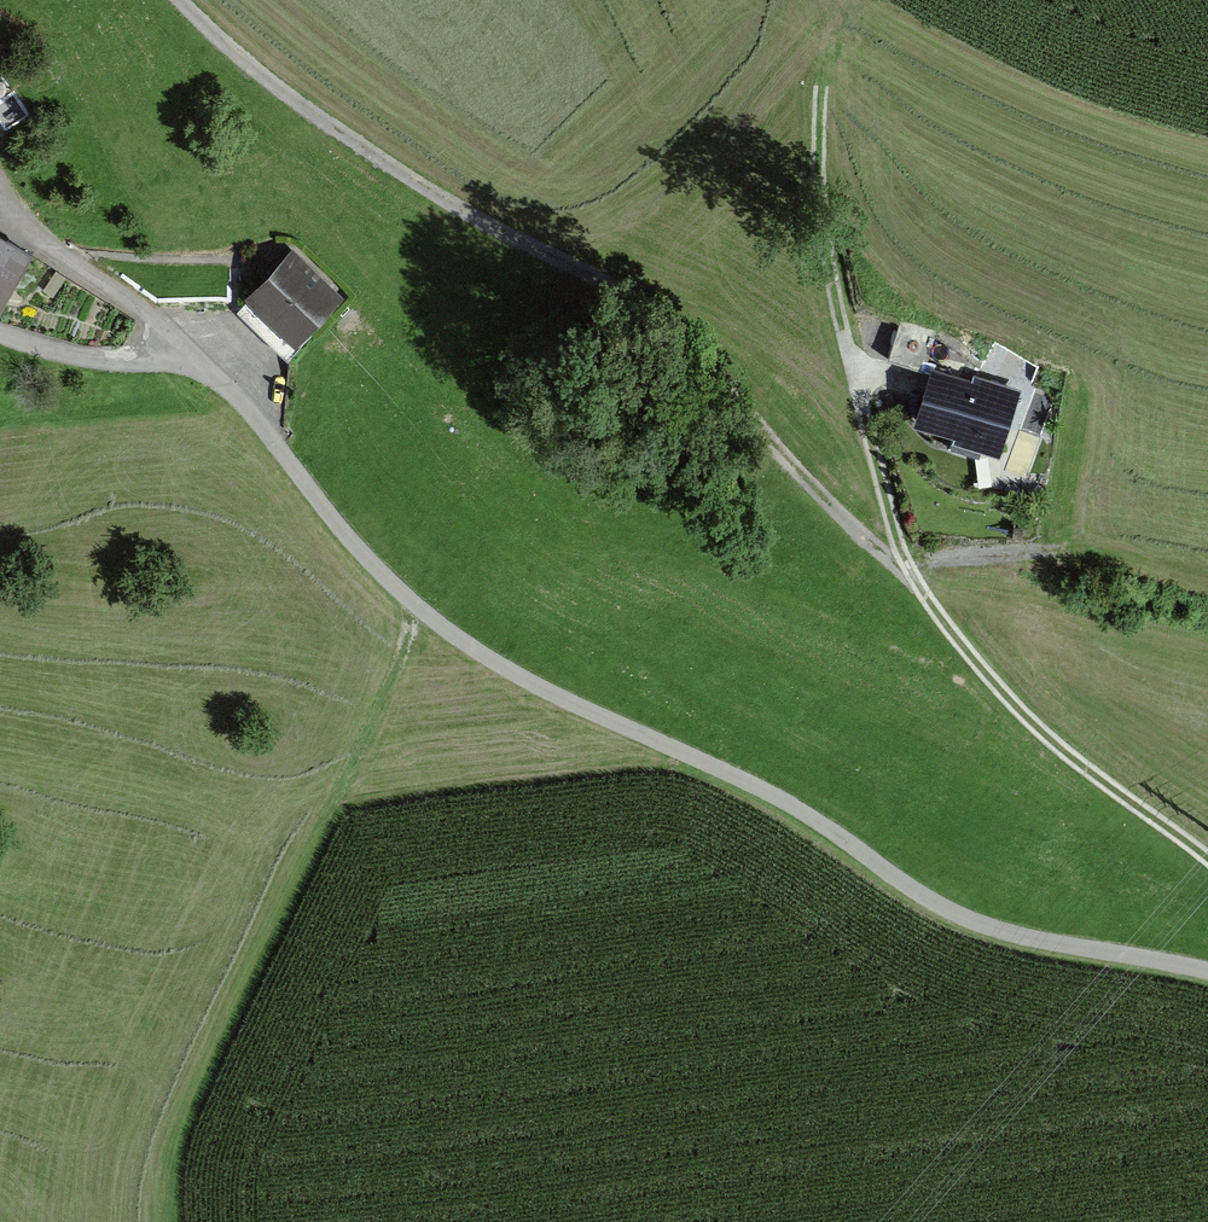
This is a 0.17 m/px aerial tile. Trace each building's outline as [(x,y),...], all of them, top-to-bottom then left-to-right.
[(0,232),(0,304),(1,304),(32,250),(0,232)] [(292,246),(245,294),(296,344),(343,296),(292,246)] [(928,366),(932,337),(896,332),(892,362),(928,366)] [(981,451),(1000,457),(1021,388),(974,373),(972,378),(931,365),(913,423),(954,436),(950,449),(979,457),(981,451)]
